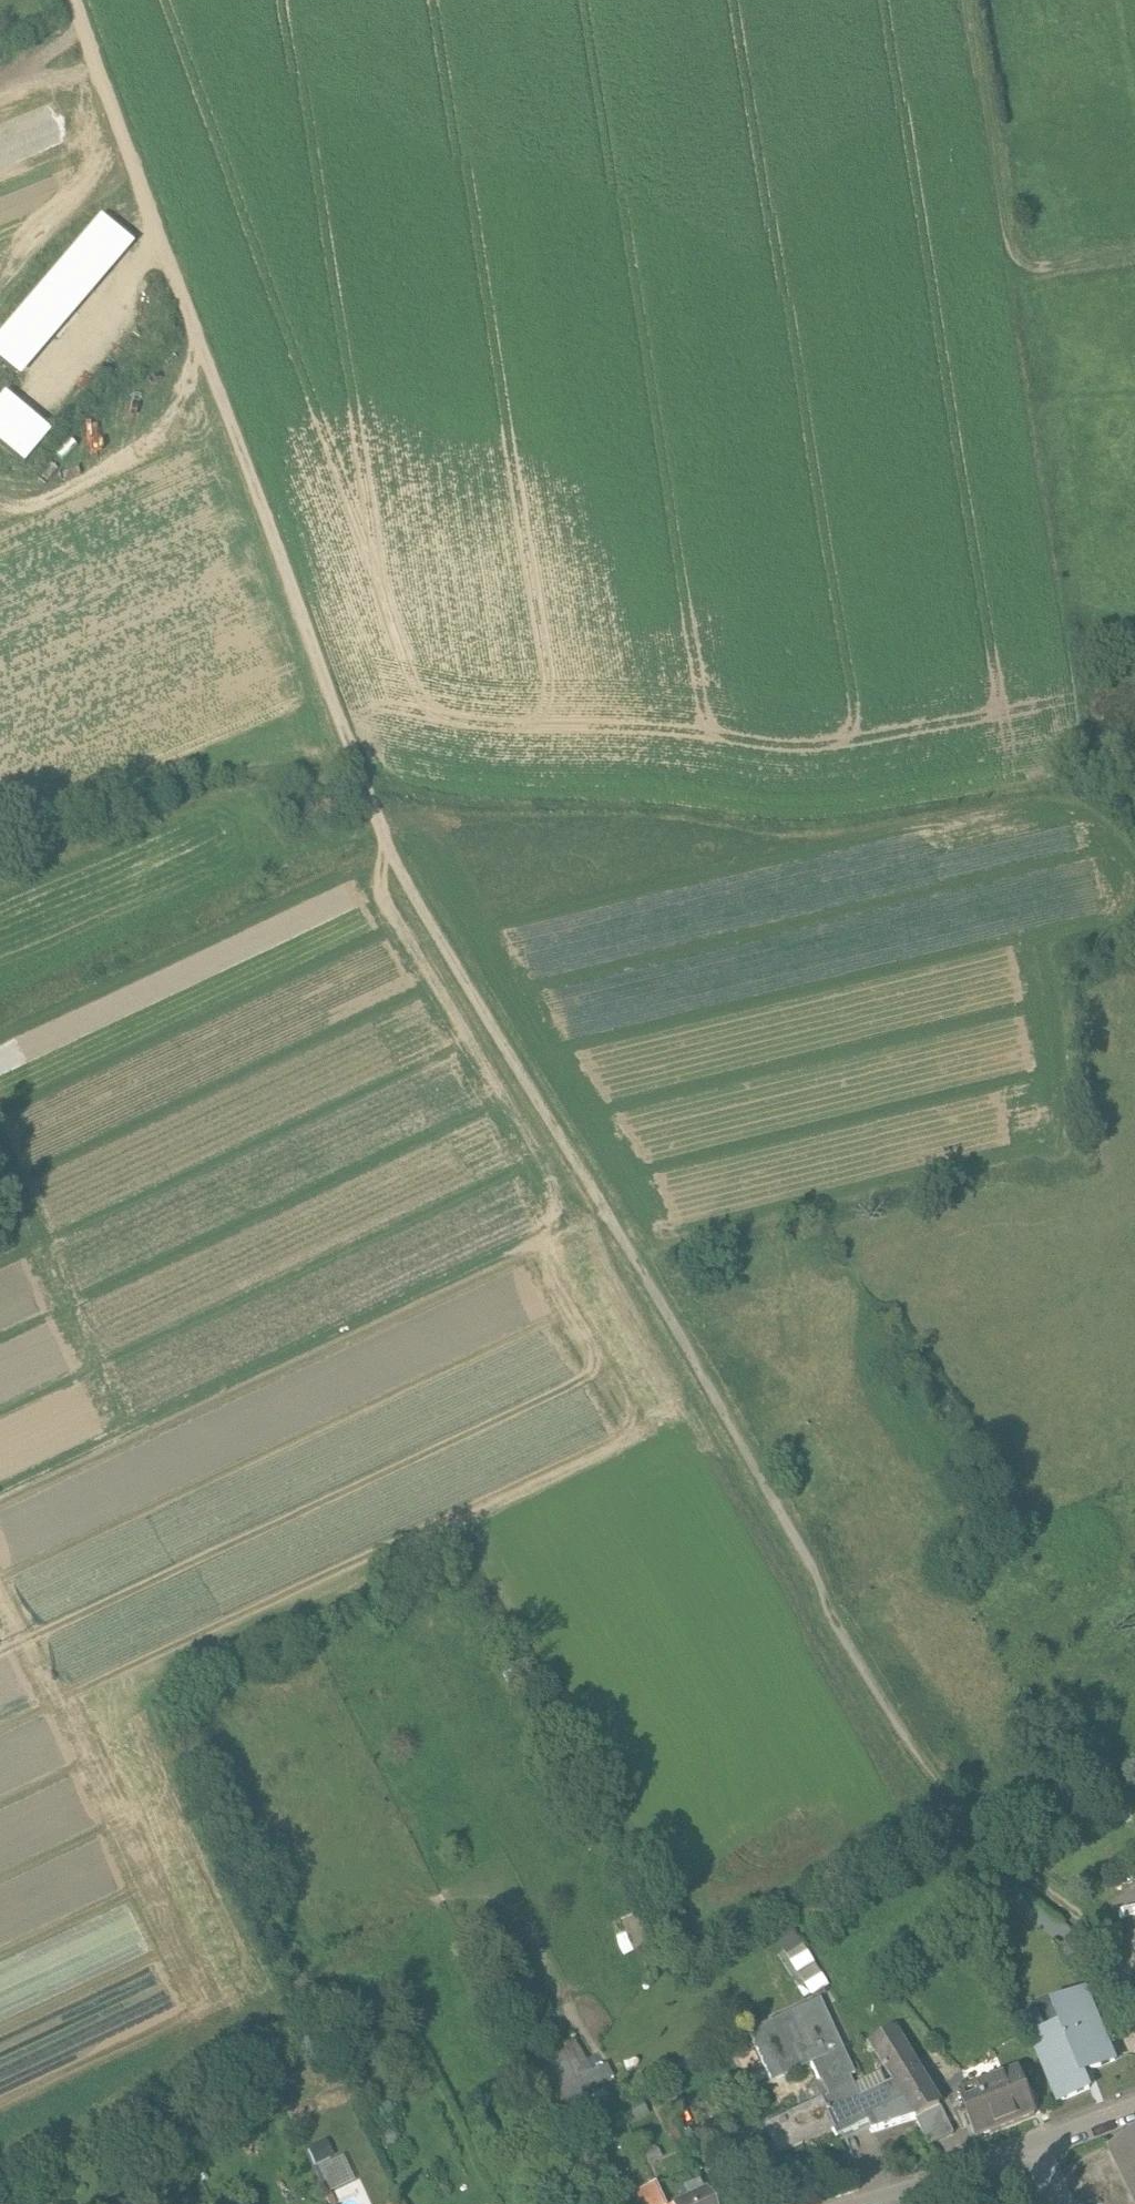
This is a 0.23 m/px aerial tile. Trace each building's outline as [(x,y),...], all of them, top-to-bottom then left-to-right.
[(0,347),(0,375),(19,391),(132,257),(99,230),(0,347)] [(3,408),(0,412),(0,458),(22,477),(48,445),(3,408)] [(957,1848),(962,1857),(970,1853),(966,1844),(957,1848)] [(620,1928),(633,1952),(659,1938),(646,1914),(620,1928)] [(785,1956),(812,1997),(827,1987),(800,1946),(785,1956)] [(1060,2023),(1031,2036),(1058,2102),(1089,2089),(1083,2074),(1115,2061),(1085,1990),(1052,2004),(1060,2023)] [(917,2116),(906,2100),(907,2099),(905,2096),(897,2086),(887,2091),(860,2103),(853,2088),(850,2082),(855,2079),(819,2000),(748,2033),(759,2056),(769,2080),(795,2068),(794,2067),(808,2061),(819,2083),(820,2083),(827,2098),(786,2116),(789,2123),(771,2131),(782,2155),(802,2147),(800,2143),(831,2129),(835,2138),(844,2135),(841,2129),(854,2124),(865,2118),(871,2131),(917,2116)] [(894,2029),(870,2043),(882,2061),(894,2082),(897,2086),(905,2096),(907,2099),(906,2100),(917,2116),(939,2104),(894,2029)] [(559,2047),(561,2051),(576,2079),(598,2069),(593,2059),(585,2063),(573,2041),(559,2047)] [(561,2051),(538,2063),(555,2096),(563,2110),(587,2099),(583,2092),(576,2079),(561,2051)] [(344,2062),(350,2075),(360,2070),(353,2058),(344,2062)] [(598,2069),(576,2079),(583,2092),(612,2080),(607,2065),(598,2069)] [(1018,2070),(960,2092),(977,2134),(1034,2113),(1018,2070)] [(288,2075),(275,2082),(282,2093),(295,2086),(288,2075)] [(880,2076),(853,2088),(860,2103),(887,2091),(880,2076)] [(939,2104),(917,2116),(930,2142),(954,2131),(940,2104),(939,2104)] [(1109,2147),(1134,2203),(1134,2135),(1109,2147)] [(660,2159),(656,2150),(642,2157),(646,2165),(660,2159)] [(334,2203),(355,2192),(343,2171),(322,2182),(334,2203)] [(706,2189),(701,2179),(681,2189),(686,2200),(677,2203),(714,2203),(706,2189)] [(655,2185),(638,2194),(643,2203),(664,2203),(655,2185)]
